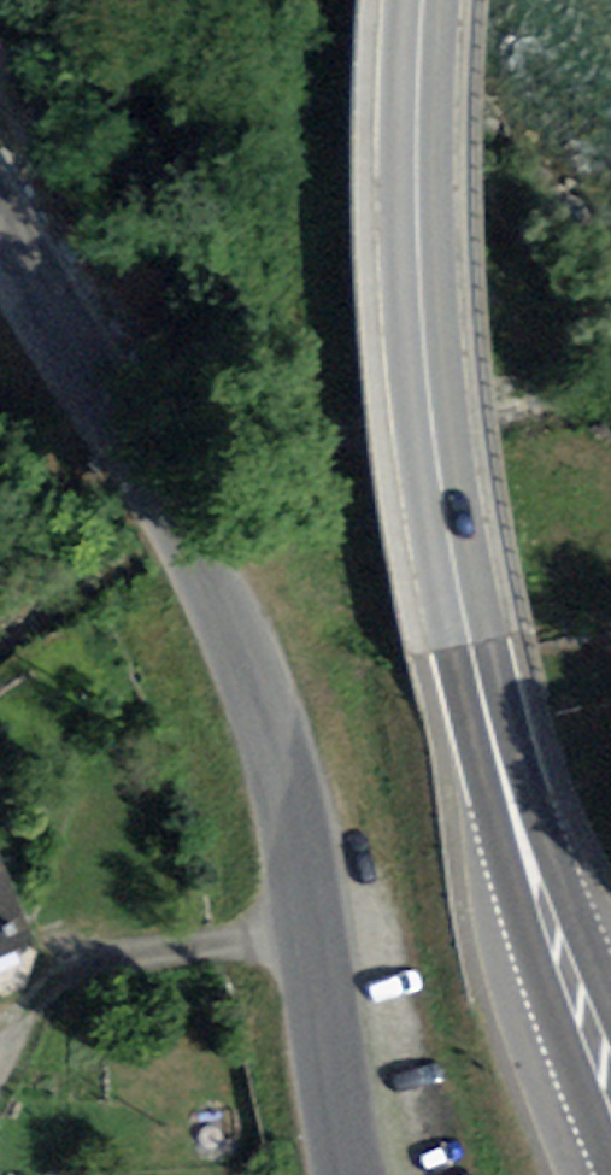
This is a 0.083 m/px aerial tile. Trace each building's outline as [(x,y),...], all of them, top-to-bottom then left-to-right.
[(35,935),(0,848),(0,949),(35,935)]
